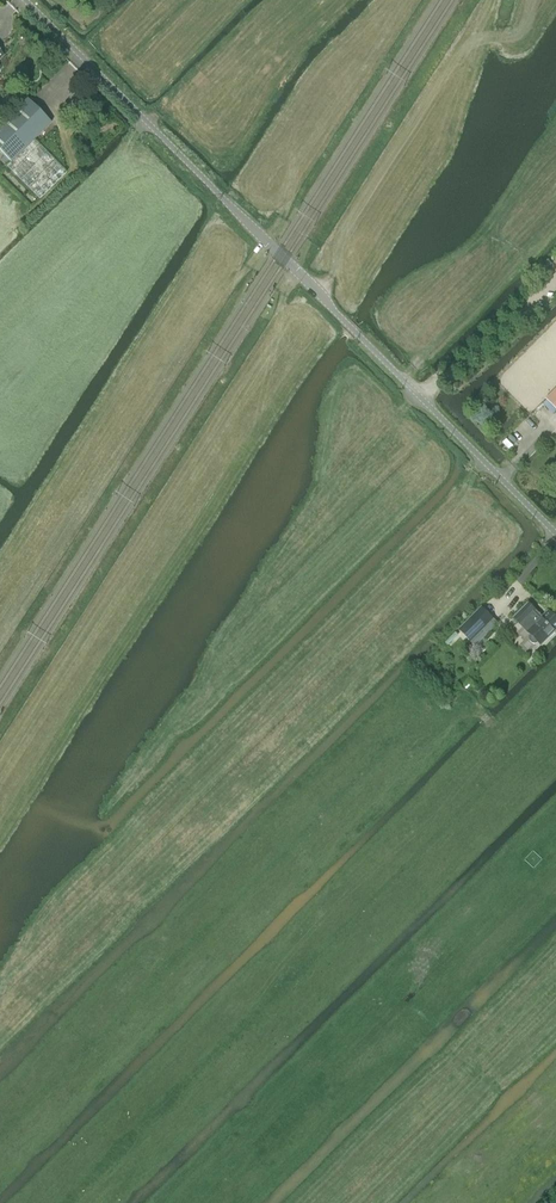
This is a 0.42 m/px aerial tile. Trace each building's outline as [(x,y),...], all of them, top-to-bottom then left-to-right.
[(11,163),(34,141),(51,124),(27,100),(0,127),(0,152),(11,163)] [(71,137),(82,148),(87,143),(76,132),(71,137)] [(66,173),(34,141),(11,163),(6,168),(39,200),(66,173)] [(547,400),(555,409),(555,390),(547,400)] [(541,645),(549,637),(550,638),(555,633),(554,632),(555,631),(555,620),(549,612),(541,619),(534,612),(535,611),(528,604),(514,618),(521,625),(522,624),(529,631),(528,632),(530,634),(529,636),(528,638),(529,640),(530,642),(532,644),(535,645),(537,644),(538,643),(541,645)] [(458,630),(470,642),(494,619),(481,607),(458,630)]
